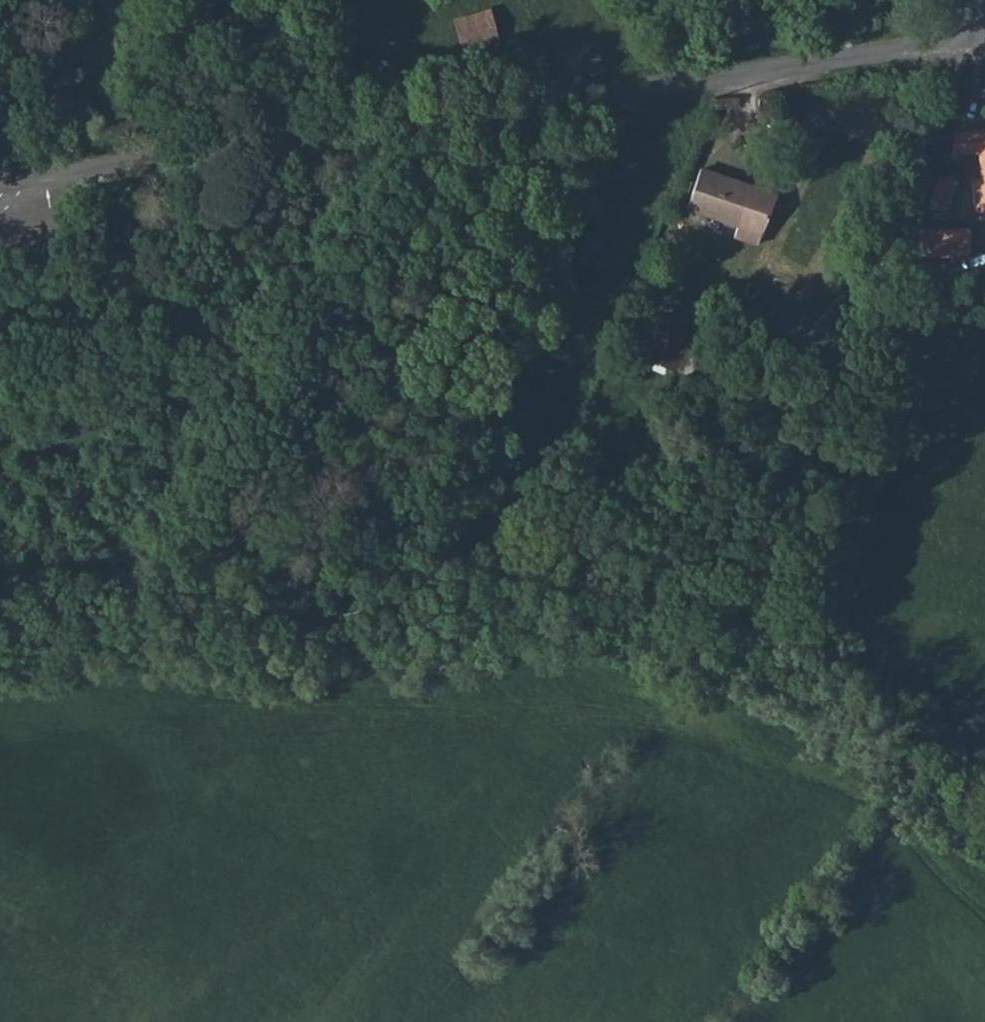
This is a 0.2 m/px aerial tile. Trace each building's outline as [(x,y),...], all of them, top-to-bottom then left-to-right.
[(450,20),(451,30),(458,51),(494,43),(486,12),(450,20)] [(978,151),(980,178),(972,179),(973,210),(984,210),(984,131),(957,133),(952,153),(978,151)] [(685,213),(736,230),(733,241),(751,247),(770,199),(698,175),(685,213)] [(931,225),(930,251),(966,253),(967,227),(931,225)] [(632,362),(664,373),(673,342),(641,334),(632,362)]
